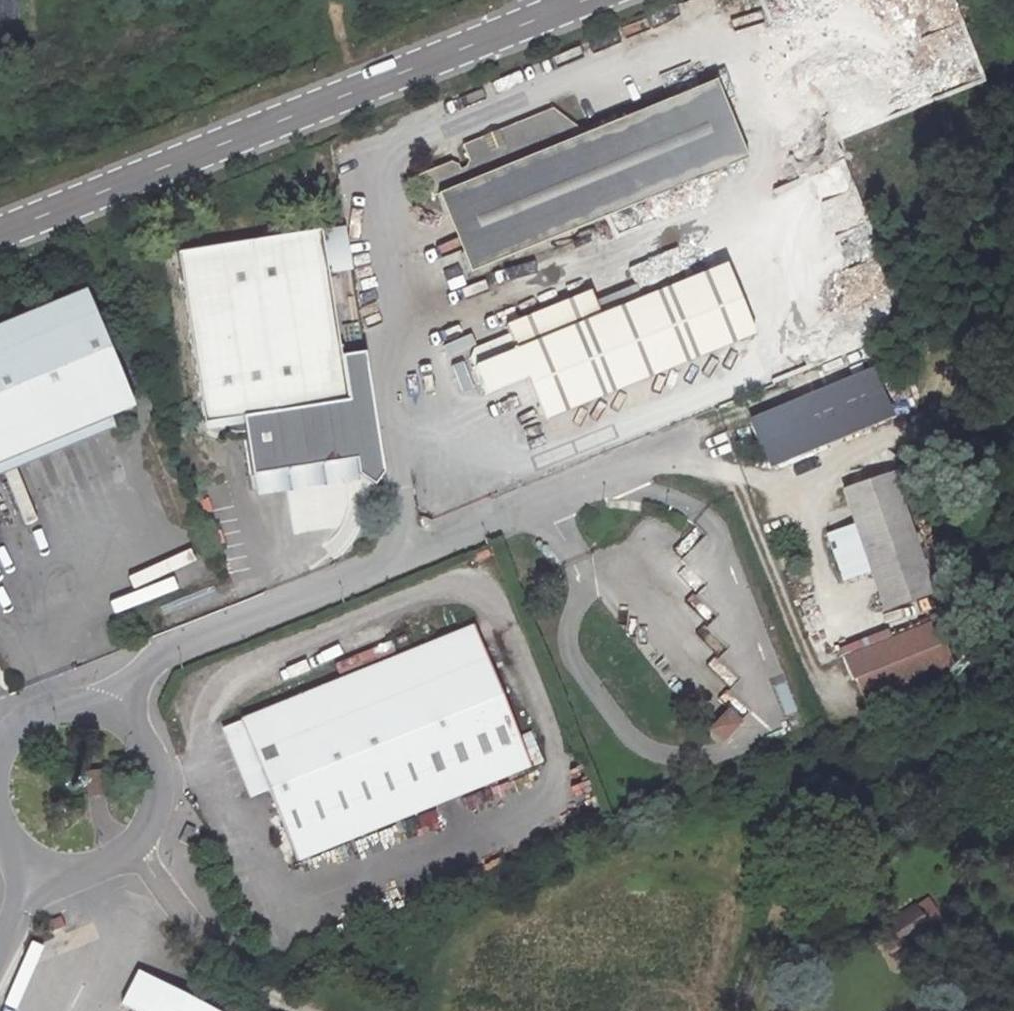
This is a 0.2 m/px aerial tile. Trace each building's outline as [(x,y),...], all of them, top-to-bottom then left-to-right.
[(925,30),(952,18),(944,0),(913,0),(925,30)] [(958,30),(911,50),(929,94),(976,74),(958,30)] [(696,74),(667,86),(672,98),(701,86),(696,74)] [(450,161),(422,173),(432,196),(437,194),(469,272),(746,159),(713,81),(701,86),(672,98),(573,138),(571,132),(579,128),(552,107),(497,130),(498,134),(484,139),(483,136),(462,144),(468,160),(466,166),(460,168),(458,164),(450,161)] [(497,130),(483,136),(484,139),(498,134),(497,130)] [(336,208),(317,211),(319,222),(338,218),(336,208)] [(311,224),(295,226),(296,232),(312,230),(311,224)] [(295,226),(281,229),(282,235),(296,232),(295,226)] [(344,226),(320,230),(327,273),(351,269),(344,226)] [(281,229),(264,231),(265,237),(282,235),(281,229)] [(320,230),(176,253),(203,423),(212,422),(224,420),(225,429),(234,432),(243,432),(250,476),(354,459),(356,474),(373,486),(382,474),(383,474),(364,353),(339,355),(327,273),(320,230)] [(590,290),(505,325),(509,334),(474,348),(470,357),(485,394),(526,377),(543,420),(753,334),(725,264),(600,314),(590,290)] [(0,324),(0,462),(133,407),(84,289),(0,324)] [(870,371),(749,422),(769,468),(890,418),(870,371)] [(224,420),(212,422),(214,424),(221,428),(225,429),(224,420)] [(890,474),(843,490),(884,609),(931,593),(890,474)] [(935,618),(842,656),(852,679),(856,678),(867,673),(875,694),(953,662),(935,618)] [(473,626),(240,720),(296,860),(530,765),(473,626)] [(867,673),(856,678),(865,698),(875,694),(867,673)] [(727,710),(709,729),(722,741),(739,722),(727,710)] [(102,771),(85,773),(88,795),(105,793),(102,771)] [(181,835),(178,841),(188,845),(196,828),(187,825),(182,836),(181,835)] [(914,905),(884,925),(898,946),(928,927),(914,905)] [(59,915),(46,920),(51,933),(65,927),(59,915)] [(137,971),(121,1003),(136,1010),(216,1010),(137,971)]
